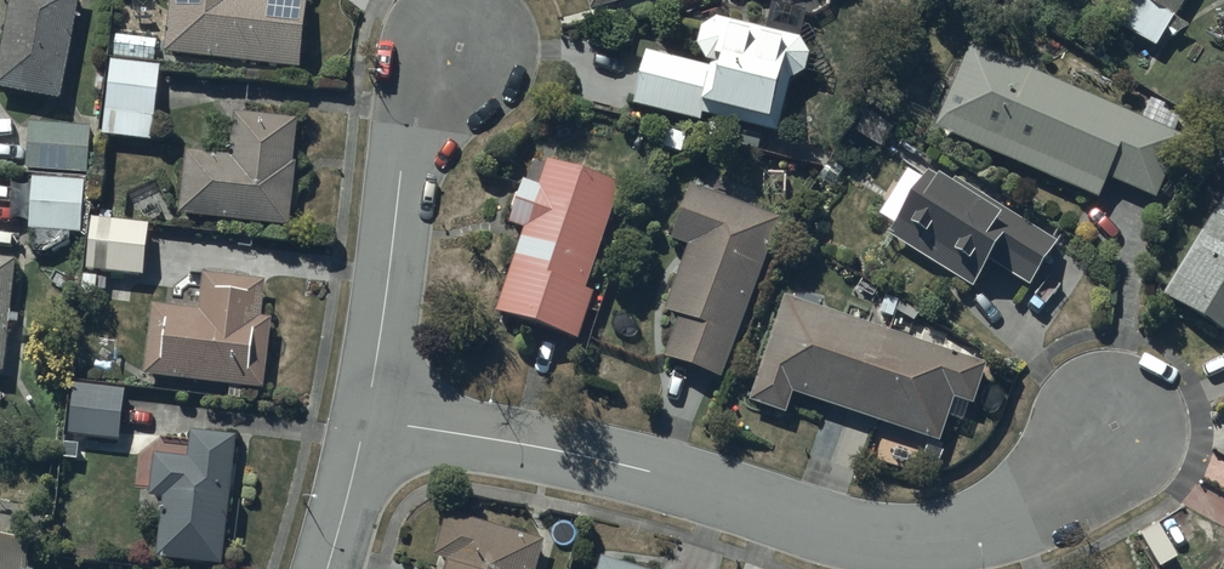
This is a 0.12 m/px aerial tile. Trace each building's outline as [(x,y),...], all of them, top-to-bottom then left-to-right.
[(0,73),(0,89),(62,100),(80,0),(14,0),(0,73)] [(164,55),(298,70),(306,0),(170,0),(164,55)] [(592,13),(638,0),(588,0),(592,13)] [(1135,6),(1127,1),(1106,36),(1129,49),(1127,52),(1147,63),(1185,0),(1139,0),(1135,6)] [(807,12),(773,4),(772,4),(767,29),(720,20),(704,31),(699,49),(710,68),(648,54),(636,106),(703,122),(705,115),(781,132),(793,82),(807,74),(811,55),(801,39),(807,12)] [(117,34),(113,57),(157,63),(160,40),(117,34)] [(1182,138),(973,45),(936,128),(1098,200),(1107,178),(1155,200),(1182,138)] [(160,68),(112,62),(102,135),(150,141),(160,68)] [(296,120),(233,115),(229,158),(207,156),(207,151),(185,150),(179,215),(290,224),(295,165),(293,165),(296,120)] [(92,128),(30,124),(27,171),(89,176),(92,128)] [(567,169),(547,163),(540,186),(525,182),(512,226),(525,230),(499,313),(579,337),(592,295),(587,293),(620,185),(589,176),(591,170),(568,164),(567,169)] [(953,187),(930,173),(891,237),(976,287),(991,261),(1033,285),(1058,242),(1054,240),(1060,229),(1039,216),(1034,226),(957,181),(953,187)] [(715,194),(695,187),(674,243),(689,248),(665,313),(680,319),(667,357),(726,378),(783,218),(750,206),(756,191),(721,178),(715,194)] [(84,182),(32,179),(29,230),(82,233),(84,182)] [(1165,300),(1223,334),(1223,198),(1165,300)] [(149,225),(92,220),(88,270),(145,275),(149,225)] [(0,260),(0,374),(6,375),(11,326),(19,327),(20,318),(11,317),(16,262),(0,260)] [(265,282),(203,276),(200,311),(151,306),(145,378),(230,385),(229,400),(242,401),(243,387),(266,389),(272,320),(261,319),(265,282)] [(988,365),(787,299),(752,403),(789,415),(795,396),(942,444),(950,419),(968,425),(988,365)] [(125,391),(75,386),(70,436),(120,440),(125,391)] [(236,439),(192,435),(189,461),(154,458),(151,499),(162,500),(157,561),(224,567),(236,439)] [(448,516),(436,559),(448,562),(446,568),(535,568),(542,542),(448,516)] [(0,539),(0,568),(28,568),(31,542),(0,539)] [(604,560),(601,568),(637,568),(604,560)]
